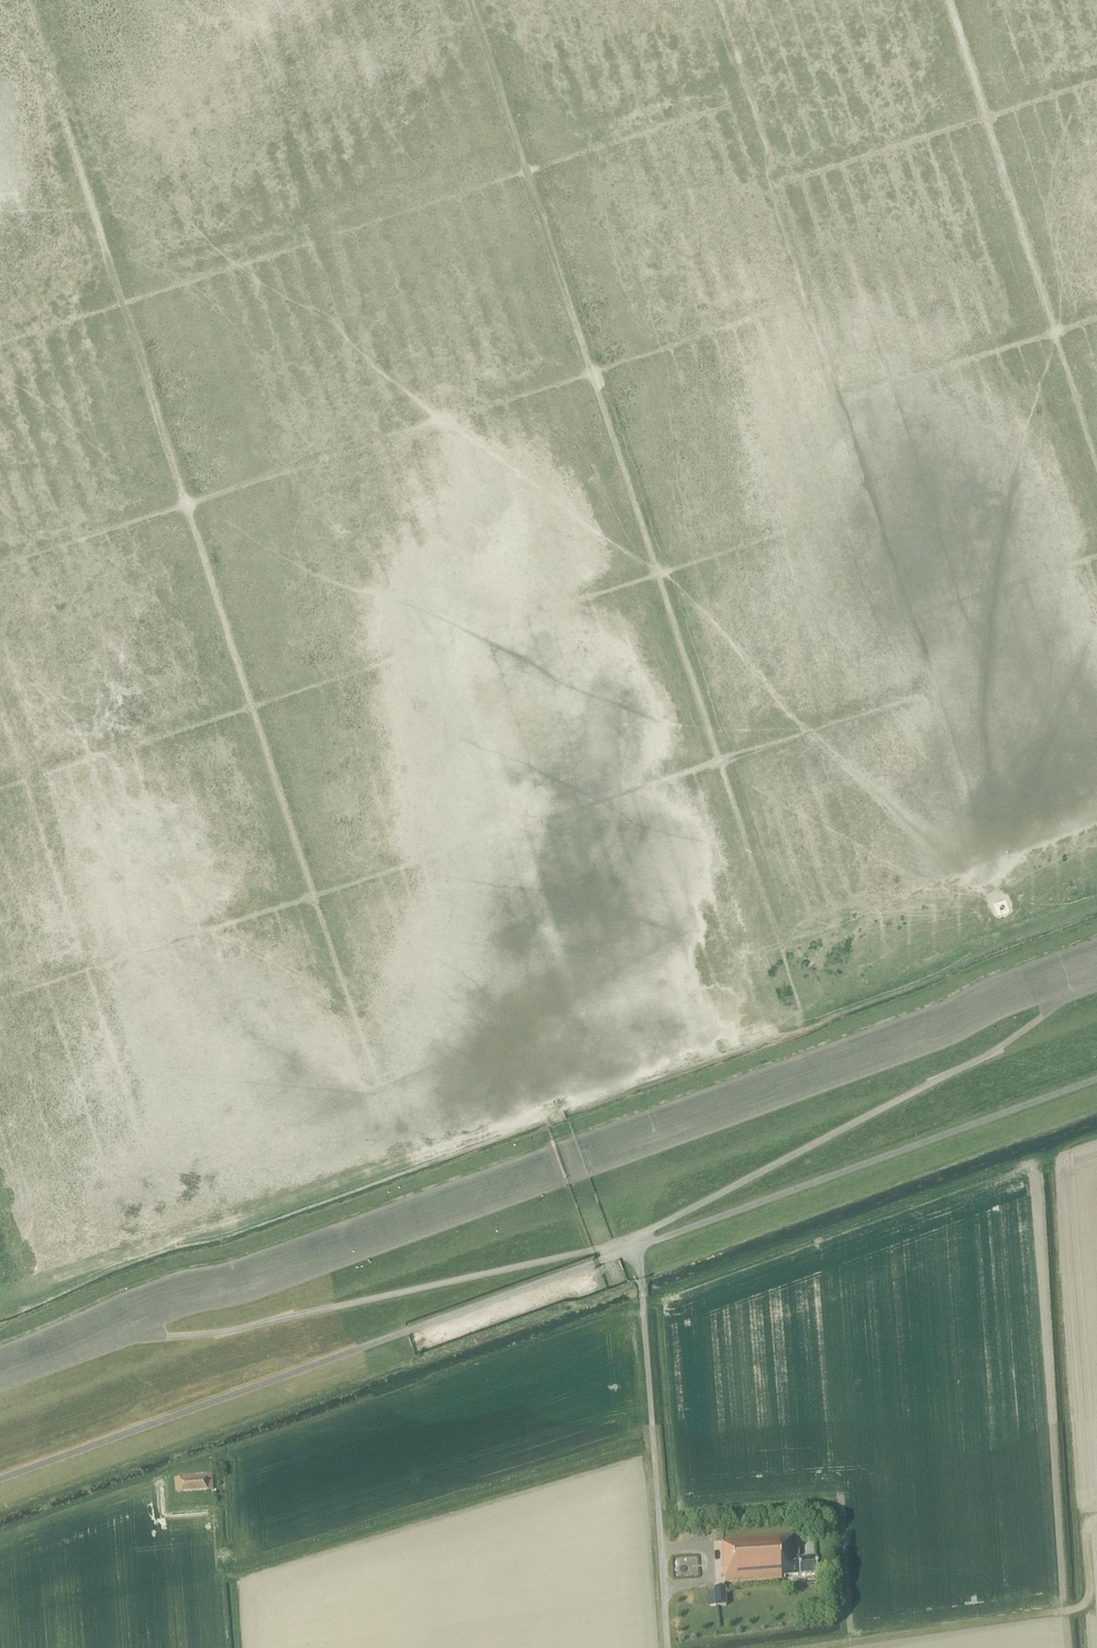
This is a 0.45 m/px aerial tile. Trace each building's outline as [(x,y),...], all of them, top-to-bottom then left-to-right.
[(175,1492),(213,1490),(211,1474),(179,1476),(179,1478),(174,1479),(175,1492)] [(792,1544),(792,1540),(791,1536),(721,1541),(724,1583),(785,1579),(785,1576),(799,1575),(799,1576),(817,1574),(816,1558),(795,1560),(799,1555),(799,1547),(795,1544),(792,1544)] [(676,1572),(685,1571),(685,1574),(697,1573),(696,1559),(675,1561),(676,1572)] [(726,1606),(725,1587),(714,1588),(715,1607),(726,1606)]
